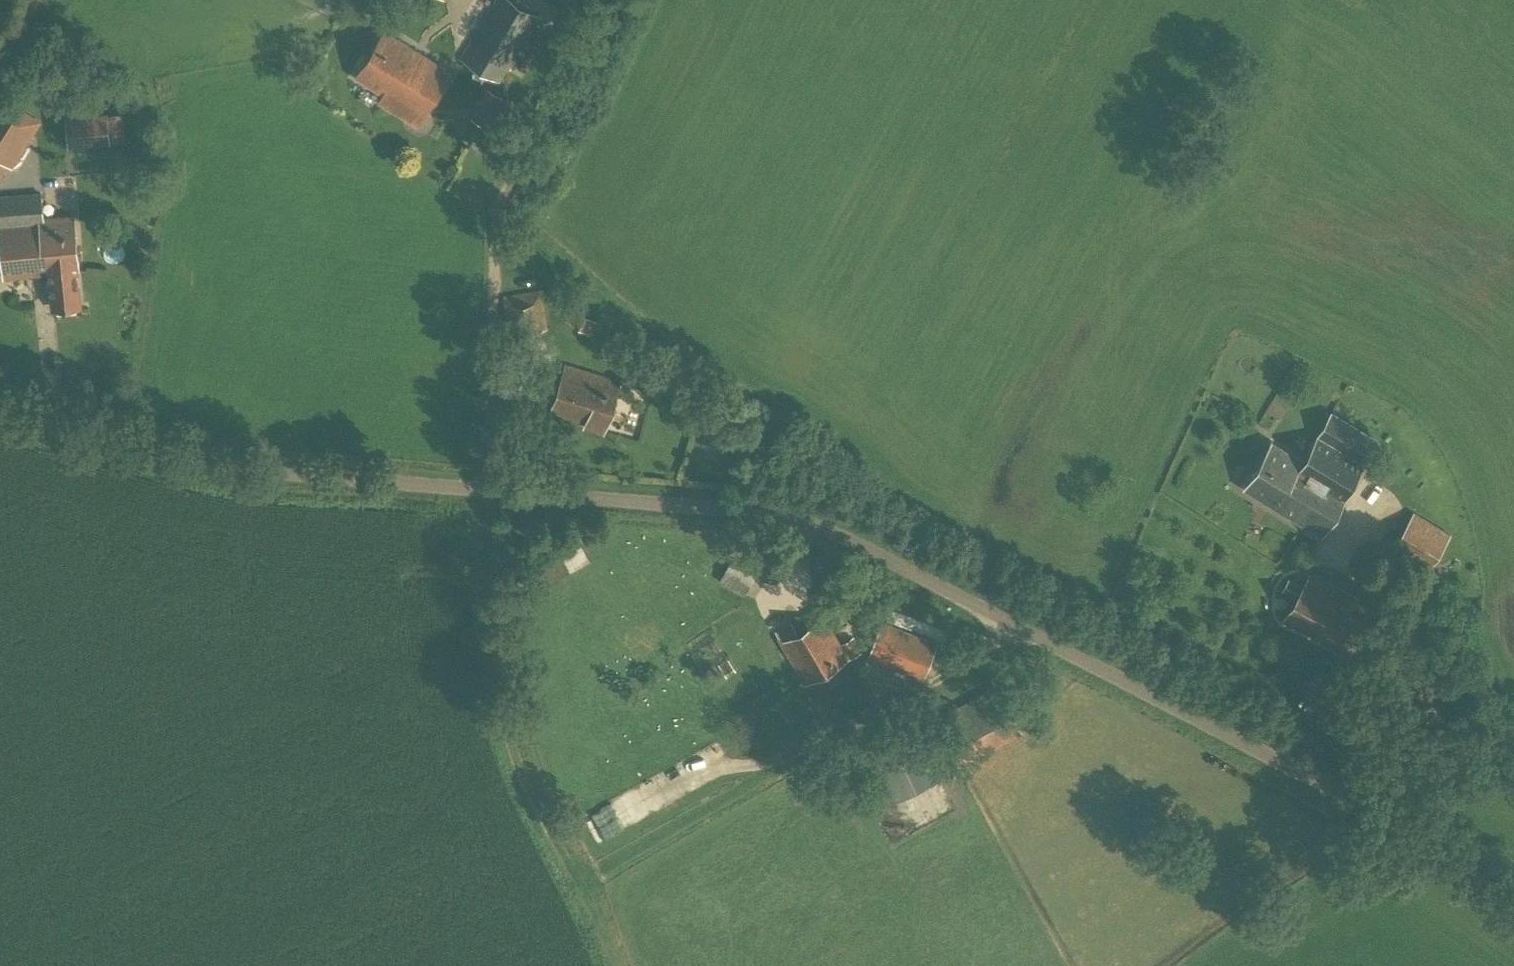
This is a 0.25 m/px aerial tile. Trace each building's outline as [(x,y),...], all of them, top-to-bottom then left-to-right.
[(479,24),(520,49),(540,17),(512,0),(494,0),(479,24)] [(520,49),(479,24),(459,57),(500,82),(505,73),(520,82),(526,72),(511,63),(520,49)] [(354,77),(382,94),(383,94),(391,81),(405,89),(426,55),(384,28),(354,77)] [(383,94),(382,94),(378,101),(417,126),(451,70),(426,55),(405,89),(391,81),(383,94)] [(471,118),(492,130),(510,100),(488,88),(471,118)] [(0,96),(0,178),(8,165),(12,168),(41,122),(0,96)] [(66,116),(68,147),(110,143),(107,112),(66,116)] [(3,278),(49,274),(52,308),(81,306),(78,270),(79,270),(74,214),(44,217),(41,192),(0,195),(0,243),(3,278)] [(542,289),(502,295),(508,337),(548,329),(542,289)] [(565,320),(592,335),(599,323),(573,307),(565,320)] [(584,424),(583,427),(606,434),(623,382),(565,363),(549,412),(584,424)] [(1331,412),(1307,451),(1324,461),(1330,451),(1338,456),(1356,427),(1331,412)] [(1378,440),(1356,427),(1338,456),(1330,451),(1324,461),(1355,479),(1378,440)] [(1312,509),(1303,523),(1322,535),(1355,479),(1324,461),(1307,451),(1302,459),(1272,440),(1250,470),(1312,509)] [(1240,484),(1303,523),(1312,509),(1250,470),(1240,484)] [(1382,560),(1404,575),(1416,557),(1408,551),(1420,533),(1406,524),(1382,560)] [(1416,557),(1404,575),(1418,583),(1442,547),(1420,533),(1408,551),(1416,557)] [(719,580),(744,595),(755,576),(730,561),(719,580)] [(1310,572),(1302,585),(1326,599),(1323,604),(1334,611),(1337,605),(1340,606),(1347,594),(1310,572)] [(1281,621),(1297,630),(1305,615),(1313,619),(1322,604),(1323,604),(1326,599),(1302,585),(1288,577),(1279,591),(1294,599),(1281,621)] [(1347,618),(1337,636),(1357,648),(1377,611),(1347,594),(1340,606),(1337,605),(1334,611),(1347,618)] [(1330,647),(1337,636),(1347,618),(1334,611),(1323,604),(1322,604),(1313,619),(1305,615),(1297,630),(1330,647)] [(809,626),(795,635),(788,625),(776,632),(807,683),(861,650),(852,636),(840,643),(818,607),(803,616),(809,626)] [(866,658),(922,680),(938,643),(882,620),(866,658)] [(1337,636),(1330,647),(1352,658),(1357,648),(1337,636)] [(933,718),(958,764),(1022,730),(999,684),(933,718)] [(867,744),(896,802),(959,771),(930,713),(867,744)]
